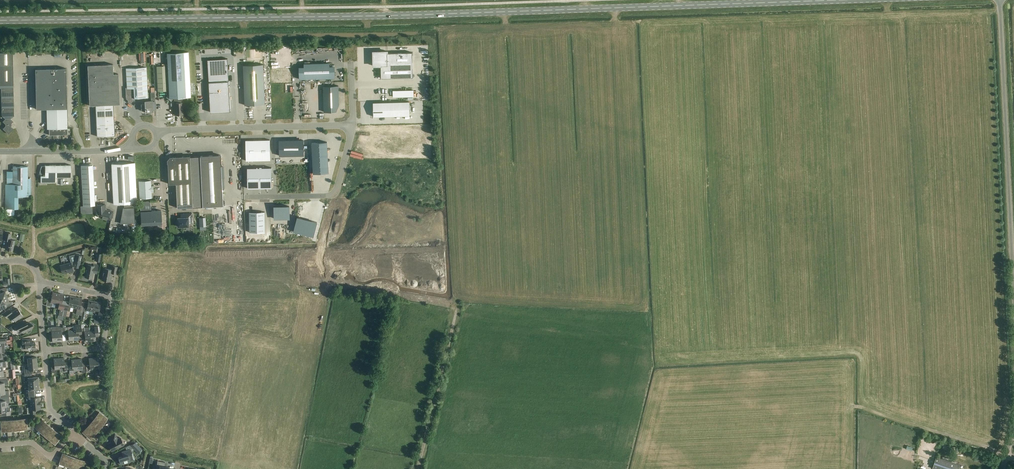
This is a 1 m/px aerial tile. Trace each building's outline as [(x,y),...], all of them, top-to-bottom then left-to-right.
[(381,78),(413,77),(412,52),(387,53),(387,51),(373,51),(373,66),(381,66),(381,78)] [(1,88),(2,112),(2,115),(5,119),(3,121),(5,124),(5,126),(3,129),(8,134),(13,128),(11,126),(10,124),(13,121),(10,119),(14,115),(14,112),(13,87),(12,64),(12,52),(0,52),(0,88),(1,88)] [(167,66),(169,91),(169,92),(169,96),(172,98),(174,98),(174,99),(174,103),(183,102),(182,97),(185,97),(184,67),(183,52),(167,53),(167,66)] [(251,57),(233,57),(235,107),(253,106),(251,57)] [(228,58),(207,60),(209,82),(229,81),(228,58)] [(330,68),(329,63),(304,63),(304,68),(299,69),(299,79),(335,78),(335,68),(330,68)] [(89,105),(95,105),(113,104),(119,104),(118,74),(113,74),(113,64),(87,65),(89,105)] [(158,91),(168,91),(167,66),(156,66),(158,91)] [(127,101),(130,104),(135,98),(147,97),(146,67),(126,68),(127,87),(125,87),(126,99),(128,101),(127,101)] [(57,135),(59,134),(59,135),(63,135),(63,134),(67,134),(66,68),(35,69),(36,109),(46,109),(47,129),(49,129),(49,135),(57,135)] [(229,81),(209,82),(210,112),(230,111),(229,81)] [(335,103),(339,103),(338,86),(323,86),(324,112),(335,111),(335,103)] [(152,109),(155,109),(156,109),(155,92),(150,93),(151,101),(145,101),(145,104),(141,104),(142,110),(144,112),(152,111),(152,109)] [(409,101),(373,102),(373,116),(410,116),(409,101)] [(183,102),(174,103),(174,115),(183,114),(183,102)] [(97,136),(115,135),(113,104),(95,105),(97,136)] [(257,140),(246,140),(246,161),(258,160),(257,140)] [(270,140),(257,140),(258,160),(270,160),(270,140)] [(296,140),(279,141),(279,156),(296,156),(304,155),(304,140),(296,140)] [(313,173),(329,172),(327,142),(312,143),(313,173)] [(221,154),(200,155),(203,207),(223,205),(221,154)] [(176,184),(178,208),(193,207),(190,156),(180,157),(171,158),(168,160),(170,184),(176,184)] [(132,163),(111,164),(113,204),(124,203),(124,208),(123,208),(120,223),(135,223),(134,203),(136,203),(134,162),(132,163)] [(56,177),(63,177),(63,165),(45,165),(45,166),(41,167),(40,173),(41,174),(41,184),(41,183),(56,182),(56,177)] [(63,165),(63,177),(71,177),(71,165),(63,165)] [(13,166),(13,171),(7,171),(7,184),(7,188),(7,208),(18,208),(18,202),(19,201),(22,201),(22,196),(28,196),(28,166),(13,166)] [(260,188),(272,188),(272,167),(259,168),(260,188)] [(247,188),(260,188),(259,168),(247,168),(247,188)] [(151,186),(151,180),(139,181),(139,199),(152,198),(151,192),(153,192),(153,186),(151,186)] [(94,185),(82,185),(83,205),(93,205),(95,205),(94,185)] [(106,210),(104,208),(105,208),(105,204),(96,205),(97,212),(97,213),(98,214),(99,216),(101,217),(102,217),(101,217),(111,220),(113,211),(107,210),(106,210)] [(141,225),(161,224),(161,210),(151,211),(150,204),(140,205),(141,211),(140,211),(141,225)] [(290,206),(274,206),(274,218),(290,219),(290,206)] [(249,212),(250,232),(265,232),(265,212),(249,212)] [(189,226),(189,221),(193,221),(192,213),(182,214),(183,217),(178,218),(178,221),(177,221),(176,223),(176,225),(177,226),(178,226),(179,227),(189,226)] [(297,217),(293,232),(314,237),(317,222),(297,217)] [(5,249),(13,251),(15,240),(10,239),(11,234),(6,232),(4,240),(7,240),(5,249)] [(79,268),(81,261),(82,255),(76,254),(69,256),(71,262),(60,265),(62,273),(68,272),(73,271),(72,266),(73,266),(79,268)] [(86,264),(85,273),(86,273),(85,277),(86,277),(87,278),(88,277),(92,278),(93,272),(97,273),(98,265),(93,264),(93,265),(86,264)] [(116,274),(117,267),(112,266),(111,269),(103,268),(101,280),(110,281),(112,273),(116,274)] [(46,305),(50,306),(52,307),(52,303),(56,303),(58,293),(52,292),(51,297),(48,297),(46,305)] [(58,293),(56,303),(59,304),(58,308),(60,308),(59,311),(63,312),(64,310),(66,301),(62,300),(63,295),(58,293)] [(66,301),(64,310),(67,310),(70,311),(70,307),(74,308),(76,297),(70,296),(69,301),(66,301)] [(0,299),(0,309),(10,305),(12,304),(11,301),(9,302),(7,297),(0,299)] [(76,297),(74,308),(77,308),(76,311),(82,313),(84,306),(80,305),(82,299),(76,297)] [(86,310),(92,312),(94,301),(88,300),(87,307),(86,310)] [(94,301),(92,312),(98,313),(97,315),(102,316),(103,309),(99,308),(100,303),(94,301)] [(23,316),(17,308),(12,312),(10,310),(4,313),(7,317),(11,315),(15,321),(19,319),(23,316)] [(25,320),(15,325),(18,332),(22,330),(23,333),(26,331),(27,332),(29,333),(31,332),(31,330),(31,329),(32,329),(33,324),(29,322),(27,323),(25,320)] [(81,333),(81,328),(81,325),(78,325),(75,325),(75,329),(73,330),(74,340),(79,340),(79,335),(78,333),(81,333)] [(48,329),(49,335),(52,335),(52,342),(57,342),(56,326),(51,327),(48,327),(48,329)] [(56,326),(57,342),(63,341),(62,334),(65,334),(64,327),(61,327),(56,326)] [(64,327),(65,334),(68,334),(69,341),(74,340),(73,330),(70,330),(70,327),(64,327)] [(84,328),(81,328),(81,333),(82,335),(85,335),(85,342),(90,341),(90,331),(89,331),(89,327),(84,327),(84,328)] [(90,331),(90,341),(96,341),(95,336),(98,336),(98,327),(94,327),(94,328),(93,328),(92,329),(92,330),(90,331)] [(32,342),(31,339),(22,340),(22,346),(25,345),(25,349),(29,348),(29,349),(36,349),(35,342),(32,342)] [(26,361),(26,364),(37,363),(36,357),(31,357),(31,353),(23,354),(23,361),(26,361)] [(99,357),(94,358),(95,368),(98,368),(98,369),(99,371),(99,374),(105,373),(105,366),(103,367),(103,362),(99,362),(99,357)] [(60,369),(59,358),(54,359),(54,365),(51,366),(52,373),(56,372),(56,369),(60,369)] [(59,358),(60,369),(63,369),(64,372),(68,371),(67,362),(64,362),(64,358),(59,358)] [(90,369),(95,368),(94,358),(89,358),(89,365),(86,365),(87,372),(90,372),(90,369)] [(69,364),(69,370),(69,374),(73,373),(74,370),(77,370),(76,359),(71,360),(72,364),(69,364)] [(82,359),(76,359),(77,370),(81,370),(82,373),(86,372),(85,368),(82,368),(82,359)] [(37,363),(26,364),(26,367),(24,367),(24,374),(33,373),(32,369),(37,369),(37,363)] [(28,380),(28,384),(38,383),(38,377),(31,377),(31,373),(24,374),(24,380),(28,380)] [(4,388),(4,385),(8,384),(8,379),(6,379),(0,379),(0,388),(4,388)] [(38,383),(28,384),(28,387),(25,388),(25,394),(32,393),(32,390),(39,389),(38,383)] [(0,397),(9,396),(9,391),(5,391),(4,388),(0,388),(0,395),(0,397)] [(30,400),(30,404),(40,403),(39,397),(35,397),(34,393),(26,394),(27,400),(30,400)] [(6,406),(6,403),(10,402),(9,396),(0,397),(0,401),(0,406),(6,406)] [(40,403),(30,404),(30,407),(27,408),(27,414),(36,413),(36,409),(40,409),(40,403)] [(0,406),(0,412),(2,412),(2,415),(11,414),(10,408),(6,409),(6,406),(0,406)] [(99,412),(95,417),(103,424),(107,419),(99,412)] [(95,417),(91,422),(99,429),(103,424),(95,417)] [(35,427),(40,431),(46,423),(42,419),(35,427)] [(91,422),(87,427),(94,434),(99,429),(91,422)] [(40,431),(45,435),(51,428),(46,423),(40,431)] [(94,434),(87,427),(83,432),(90,438),(94,434)] [(45,435),(50,439),(56,432),(51,428),(45,435)] [(56,432),(50,439),(55,444),(61,436),(56,432)] [(118,439),(115,434),(109,437),(111,441),(111,440),(112,442),(108,444),(109,444),(112,450),(111,451),(118,448),(124,445),(120,438),(118,439)] [(130,445),(138,453),(142,449),(135,443),(130,445)] [(120,464),(131,461),(130,458),(134,457),(133,453),(131,454),(131,452),(130,449),(126,450),(122,452),(122,454),(123,456),(121,456),(118,457),(120,464)] [(59,463),(65,465),(69,455),(63,453),(59,463)] [(65,465),(71,467),(75,458),(69,455),(65,465)] [(934,468),(959,468),(960,465),(936,457),(932,468),(934,468)] [(77,468),(78,468),(81,460),(75,458),(71,467),(77,468)] [(78,468),(84,468),(87,462),(81,460),(78,468)] [(156,468),(168,468),(168,467),(164,466),(165,462),(157,460),(156,468)]
